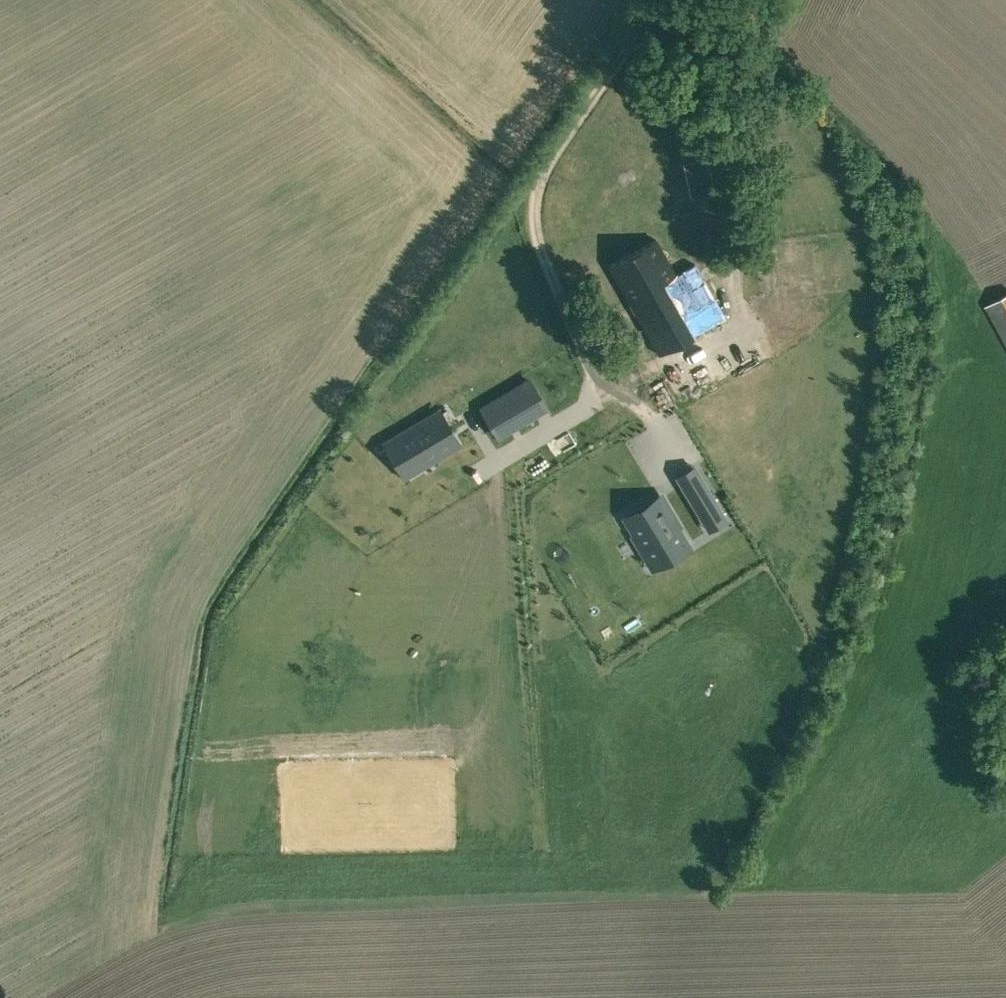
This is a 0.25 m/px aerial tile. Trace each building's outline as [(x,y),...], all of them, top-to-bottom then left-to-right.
[(659,355),(725,317),(694,262),(675,273),(655,239),(609,266),(659,355)] [(995,300),(1005,326),(1005,295),(995,300)] [(519,387),(482,409),(498,436),(535,414),(519,387)] [(439,413),(394,439),(395,441),(412,469),(456,442),(440,414),(439,413)] [(696,469),(678,480),(698,512),(716,501),(696,469)] [(659,498),(627,517),(644,547),(655,564),(659,561),(687,545),(659,498)] [(996,687),(1005,699),(1005,680),(996,687)]
